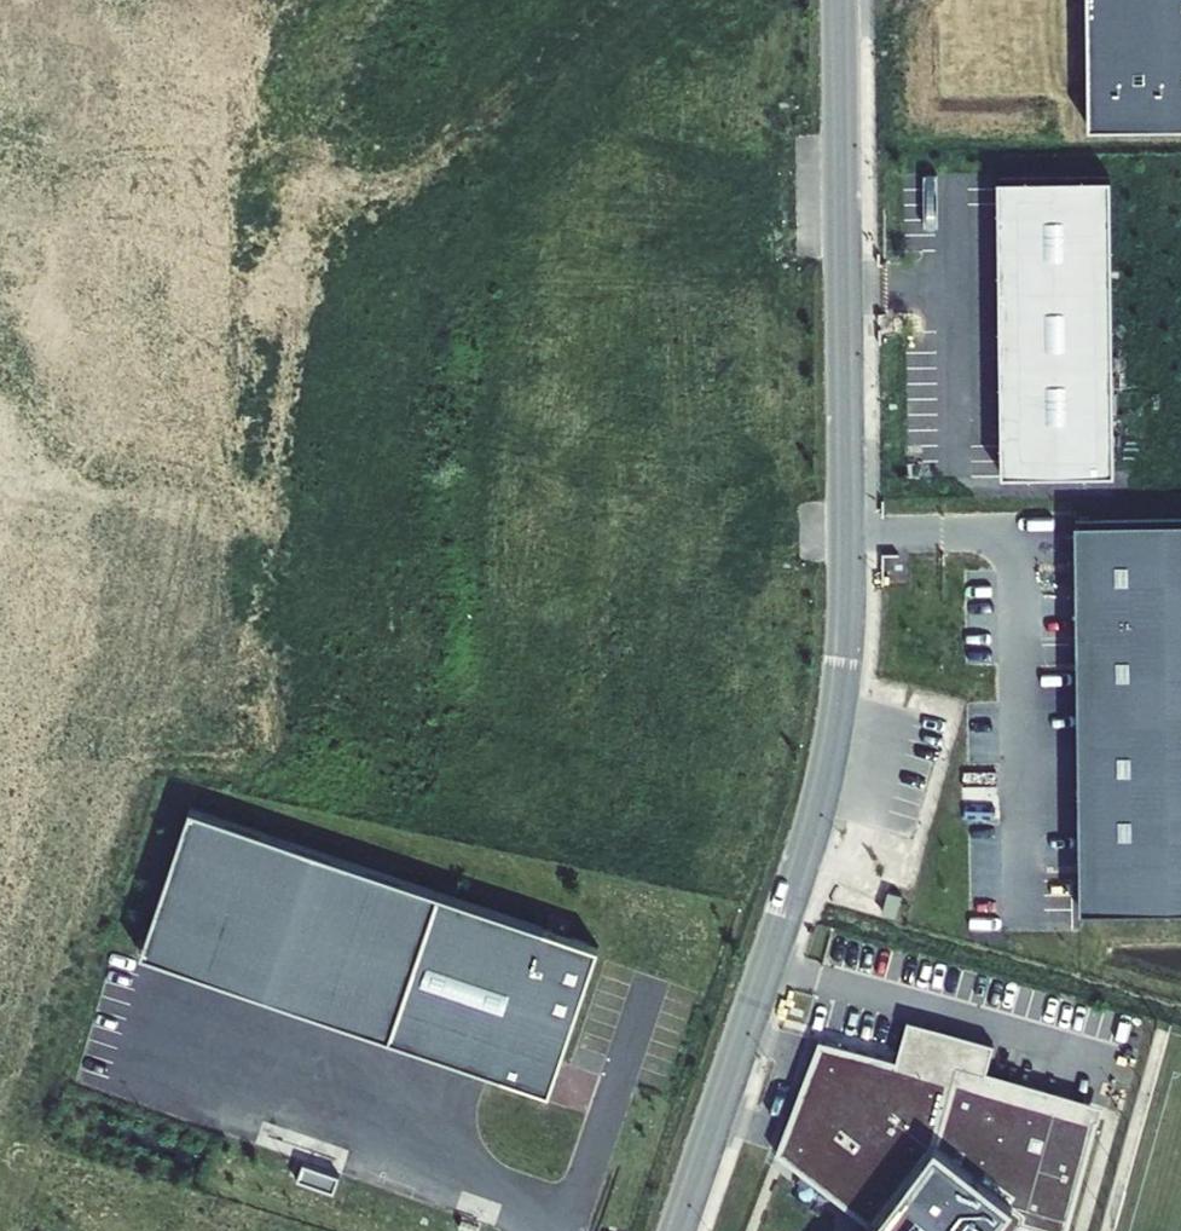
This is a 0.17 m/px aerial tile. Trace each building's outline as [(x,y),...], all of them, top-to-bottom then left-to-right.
[(1180,123),(1180,0),(1090,0),(1094,126),(1180,123)] [(997,179),(1001,474),(1114,473),(1110,177),(997,179)] [(1075,521),(1081,909),(1180,907),(1180,519),(1075,521)] [(551,1090),(600,949),(192,808),(143,957),(551,1090)] [(889,891),(883,913),(896,916),(902,894),(889,891)] [(1024,1226),(1040,1230),(1067,1230),(1101,1107),(985,1074),(993,1045),(907,1022),(896,1063),(819,1041),(776,1154),(871,1230),(1021,1230),(1024,1226)]
